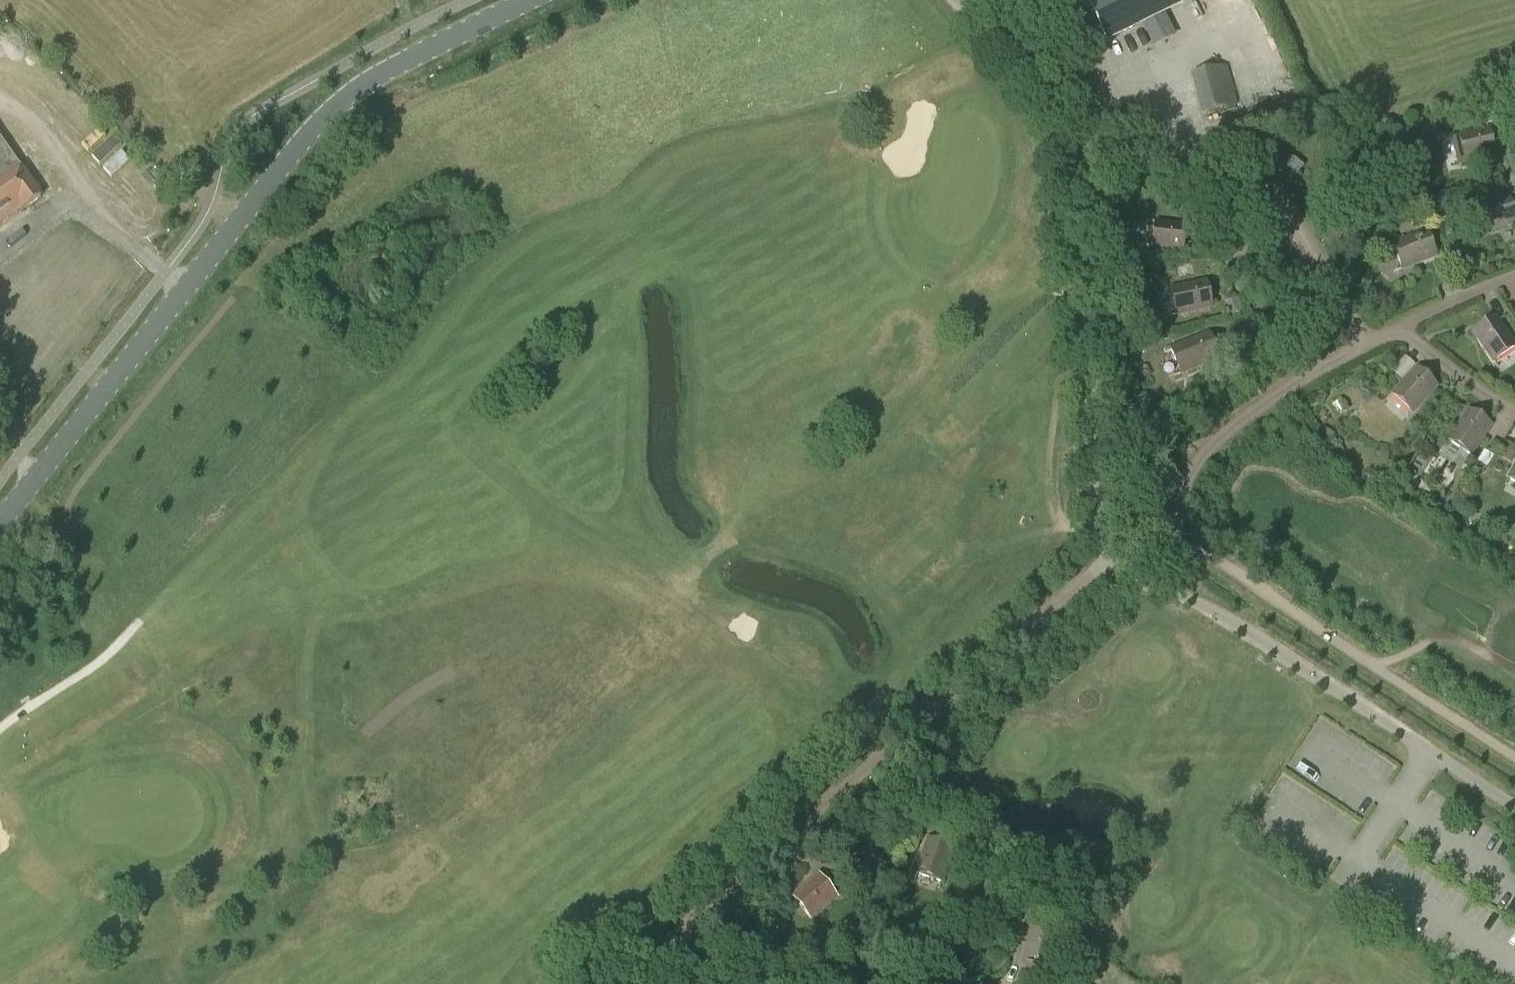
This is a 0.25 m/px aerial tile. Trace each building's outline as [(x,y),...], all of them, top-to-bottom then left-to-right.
[(1105,42),(1189,0),(1084,0),(1105,42)] [(1236,106),(1225,66),(1191,76),(1202,115),(1236,106)] [(1453,138),(1459,164),(1511,152),(1505,126),(1453,138)] [(19,203),(24,210),(40,199),(0,141),(0,216),(19,203)] [(1292,184),(1304,166),(1283,153),(1272,171),(1292,184)] [(1483,234),(1514,224),(1514,217),(1509,198),(1475,209),(1483,234)] [(1186,227),(1149,222),(1146,249),(1183,253),(1186,227)] [(1394,245),(1403,270),(1436,257),(1427,233),(1394,245)] [(1207,282),(1165,291),(1170,317),(1212,308),(1207,282)] [(1474,333),(1494,362),(1514,348),(1514,347),(1496,318),(1474,333)] [(1209,335),(1175,349),(1185,373),(1219,359),(1209,335)] [(1418,369),(1393,395),(1413,413),(1437,387),(1418,369)] [(1449,442),(1471,457),(1491,427),(1468,412),(1449,442)] [(929,843),(919,873),(939,880),(950,849),(929,843)] [(837,899),(818,876),(794,897),(811,919),(837,899)] [(1020,921),(1033,925),(1038,908),(1025,904),(1020,921)] [(1031,931),(1025,960),(1051,965),(1057,937),(1031,931)]
